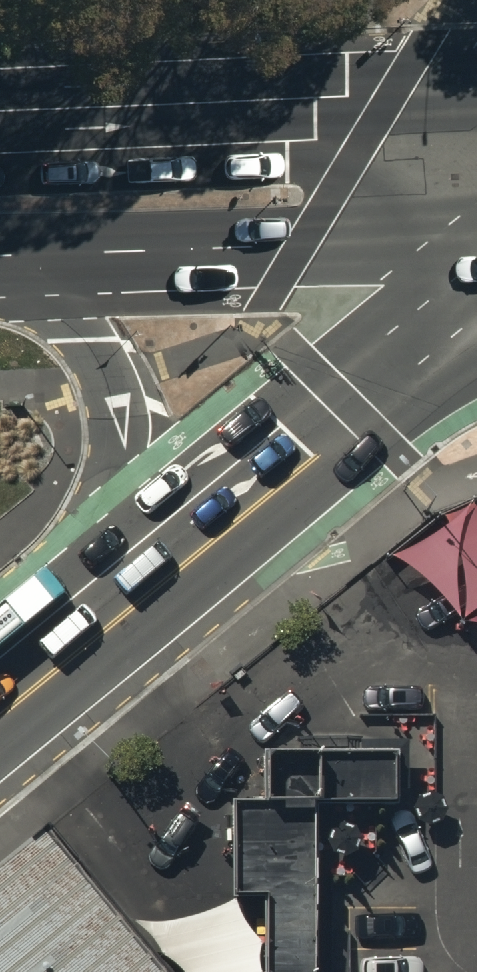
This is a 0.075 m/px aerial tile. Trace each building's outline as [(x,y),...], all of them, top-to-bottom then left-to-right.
[(259,757),(259,804),(231,804),(231,898),(261,898),(261,971),(312,971),(313,804),(391,804),(391,757),(259,757)] [(0,877),(0,971),(156,971),(46,839),(0,877)]
